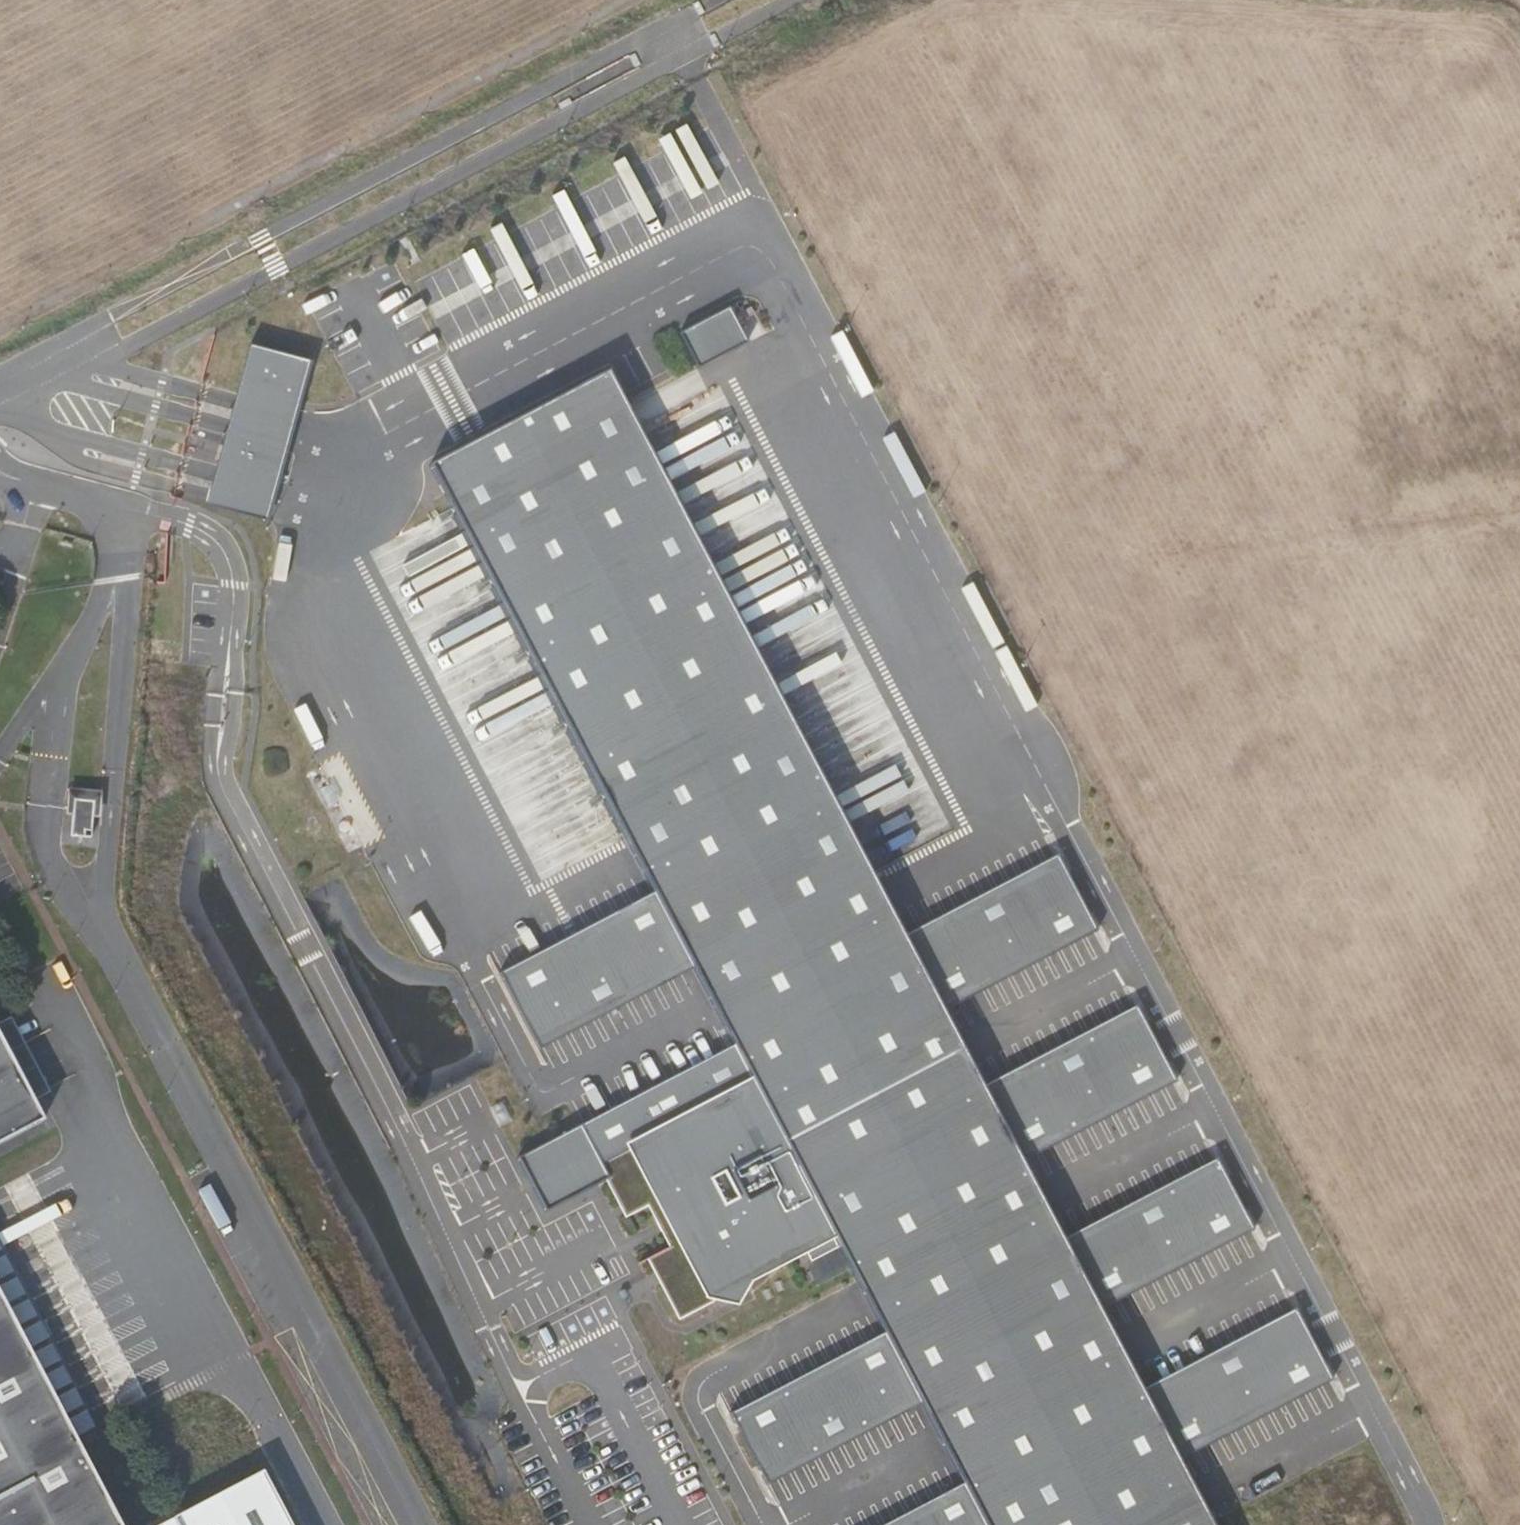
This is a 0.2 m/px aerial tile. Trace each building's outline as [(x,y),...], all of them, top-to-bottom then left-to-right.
[(684,329),(699,362),(747,340),(731,307),(684,329)] [(431,466),(654,898),(501,975),(539,1049),(693,970),(732,1056),(577,1138),(574,1130),(550,1142),(516,1159),(545,1215),(604,1183),(624,1221),(648,1208),(670,1251),(649,1263),(655,1274),(660,1285),(679,1323),(709,1309),(731,1299),(751,1290),(810,1263),(837,1250),(838,1252),(852,1279),(854,1282),(885,1342),(733,1423),(764,1482),(918,1399),(966,1491),(903,1524),(1212,1524),(1174,1454),(1334,1372),(1296,1314),(1143,1397),(1093,1303),(1249,1221),(1217,1165),(1064,1247),(1015,1156),(1169,1074),(1135,1012),(982,1093),(935,1006),(1089,923),(1056,862),(903,945),(606,375),(431,466)] [(96,803),(76,801),(72,837),(92,839),(96,803)] [(30,1127),(45,1119),(0,1034),(0,1143),(30,1127)] [(0,1257),(0,1276),(11,1272),(5,1255),(0,1257)] [(0,1291),(0,1524),(122,1524),(0,1291)]
